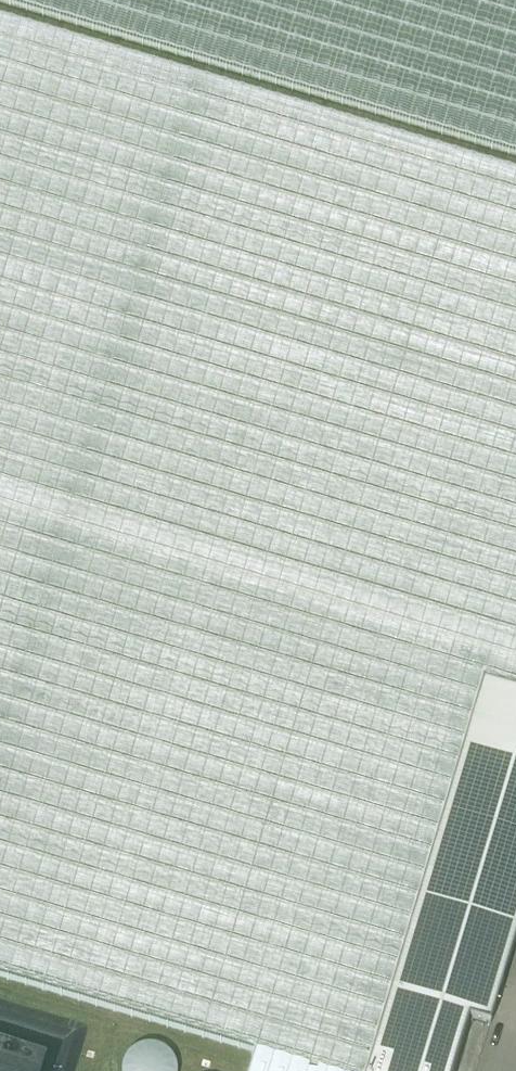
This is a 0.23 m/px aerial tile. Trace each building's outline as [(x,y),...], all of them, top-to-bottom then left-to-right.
[(515,156),(515,0),(0,0),(0,2),(515,156)] [(482,692),(515,703),(515,174),(0,20),(0,976),(255,1052),(249,1070),(367,1070),(482,692)] [(515,938),(515,703),(482,692),(367,1070),(454,1070),(469,1019),(490,1025),(515,938)]
